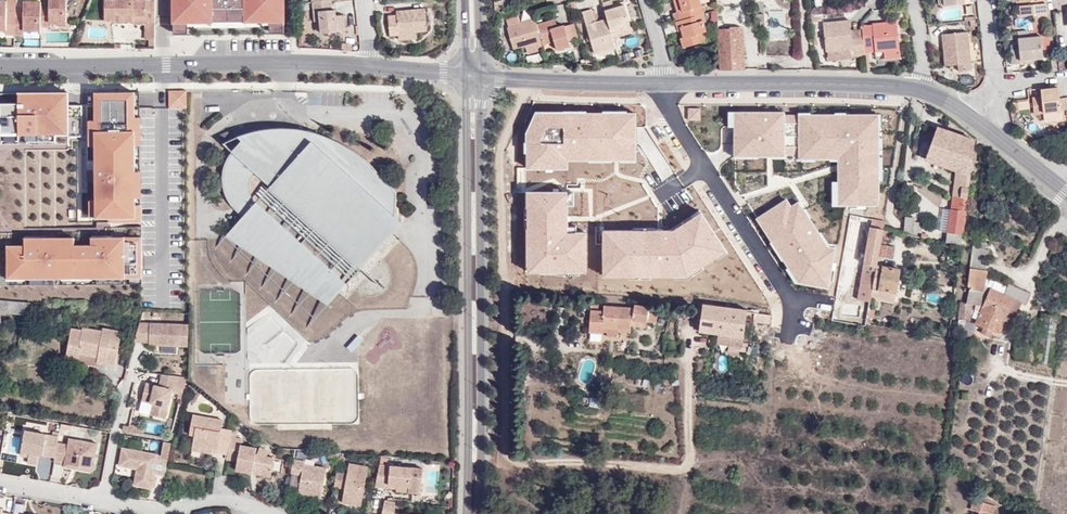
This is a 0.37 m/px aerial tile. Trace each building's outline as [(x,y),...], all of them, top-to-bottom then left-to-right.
[(7,34),(16,34),(16,21),(16,15),(16,6),(7,6),(7,0),(0,0),(0,30),(7,30),(7,34)] [(24,30),(31,30),(41,30),(41,26),(41,13),(41,5),(42,1),(24,0),(24,15),(24,21),(16,21),(16,34),(24,34),(24,30)] [(50,13),(41,13),(41,26),(49,27),(49,22),(56,22),(66,22),(66,0),(50,0),(50,5),(50,13)] [(105,2),(105,22),(114,22),(114,16),(134,16),(134,18),(146,18),(146,23),(155,23),(156,3),(146,3),(134,2),(134,0),(115,0),(115,2),(105,2)] [(174,24),(189,24),(189,20),(270,20),(270,23),(285,23),(285,21),(284,0),(174,0),(174,24)] [(675,22),(705,13),(702,4),(701,0),(674,0),(677,12),(673,13),(675,22)] [(1019,1),(1021,16),(1036,15),(1047,14),(1046,0),(1019,0),(1019,1)] [(613,3),(603,5),(608,19),(611,29),(614,40),(633,34),(624,5),(614,8),(613,5),(613,3)] [(41,13),(50,13),(50,5),(41,5),(41,13)] [(400,35),(400,32),(417,30),(428,29),(426,7),(397,10),(398,13),(389,14),(391,36),(400,35)] [(320,10),(322,31),(346,29),(344,12),(337,13),(336,8),(320,10)] [(583,12),(595,53),(616,47),(614,40),(611,29),(608,19),(596,22),(592,9),(583,12)] [(705,23),(707,23),(705,13),(675,22),(678,32),(681,31),(683,38),(680,38),(683,48),(701,42),(699,34),(705,32),(707,31),(705,23)] [(536,19),(521,24),(520,21),(518,16),(505,19),(513,48),(526,45),(542,40),(537,24),(536,19)] [(557,26),(555,19),(548,21),(551,28),(557,26)] [(174,32),(189,32),(189,26),(195,26),(270,25),(270,31),(285,31),(285,23),(270,23),(270,20),(189,20),(189,24),(174,24),(174,32)] [(853,48),(854,53),(865,52),(864,44),(863,39),(853,40),(851,20),(823,23),(826,50),(853,48)] [(551,28),(548,21),(537,24),(542,40),(543,44),(554,41),(556,48),(570,44),(570,43),(565,28),(564,24),(557,26),(551,28)] [(872,24),(872,25),(862,27),(863,39),(864,44),(874,43),(875,52),(900,49),(897,21),(872,24)] [(146,40),(155,40),(155,23),(146,23),(146,40)] [(577,40),(573,26),(565,28),(570,43),(577,40)] [(718,49),(719,70),(719,75),(745,74),(743,28),(718,29),(718,49)] [(701,42),(707,41),(705,32),(699,34),(701,42)] [(959,72),(972,72),(968,32),(943,34),(947,65),(958,64),(959,72)] [(1044,59),(1042,36),(1018,39),(1019,50),(1011,51),(1013,65),(1021,64),(1021,61),(1044,59)] [(544,49),(543,44),(542,40),(526,45),(528,53),(544,49)] [(544,49),(545,51),(556,48),(554,41),(543,44),(544,49)] [(1050,85),(1050,88),(1041,89),(1042,97),(1033,98),(1034,114),(1044,113),(1062,111),(1061,103),(1060,99),(1059,85),(1050,85)] [(108,221),(134,221),(134,205),(134,184),(134,170),(133,145),(133,117),(133,108),(132,108),(126,109),(126,92),(93,92),(94,120),(94,145),(94,162),(94,168),(86,168),(86,181),(94,181),(94,200),(95,216),(95,217),(108,217),(108,221)] [(169,92),(169,109),(187,109),(187,92),(169,92)] [(66,93),(30,93),(30,102),(17,102),(0,103),(0,132),(17,132),(17,134),(54,133),(54,124),(67,124),(67,133),(67,136),(80,136),(80,106),(66,106),(66,93)] [(30,102),(30,93),(17,93),(17,102),(30,102)] [(701,121),(701,108),(688,108),(688,121),(701,121)] [(812,111),(727,112),(727,128),(732,128),(733,158),(798,158),(798,160),(838,160),(838,182),(832,182),(832,208),(880,208),(879,115),(846,115),(845,113),(834,112),(834,115),(812,115),(812,111)] [(1045,121),(1063,119),(1062,111),(1044,113),(1045,121)] [(636,164),(636,112),(535,112),(525,134),(525,172),(568,172),(568,164),(636,164)] [(54,124),(54,133),(67,133),(67,124),(54,124)] [(273,126),(266,126),(262,127),(271,138),(276,136),(279,135),(282,135),(286,136),(290,138),(291,136),(294,133),(297,131),(300,131),(303,130),(307,129),(309,129),(301,127),(295,126),(288,126),(280,126),(273,126)] [(925,159),(956,170),(952,196),(967,198),(975,140),(937,126),(925,159)] [(319,274),(329,282),(337,272),(348,280),(401,219),(395,213),(396,190),(379,170),(358,152),(334,138),(309,129),(307,129),(303,130),(300,131),(297,131),(294,133),(291,136),(290,138),(286,136),(282,135),(279,135),(276,136),(271,138),(262,127),(242,132),(238,135),(242,137),(233,149),(226,159),(223,171),(223,182),(226,193),(229,201),(236,209),(245,217),(232,231),(258,253),(266,243),(281,256),(278,259),(309,286),(319,274)] [(568,234),(568,194),(526,193),(525,274),(588,275),(588,234),(568,234)] [(948,232),(946,242),(961,245),(967,198),(952,196),(950,210),(948,232)] [(792,206),(786,198),(756,219),(797,284),(829,291),(835,249),(826,248),(798,203),(792,206)] [(943,208),(940,231),(948,232),(950,210),(943,208)] [(672,230),(602,231),(602,279),(686,279),(728,254),(701,212),(672,230)] [(914,217),(905,216),(904,233),(913,233),(913,232),(914,223),(914,217)] [(870,227),(854,322),(866,324),(867,317),(869,308),(871,298),(873,288),(877,265),(878,256),(880,243),(883,229),(870,227)] [(266,243),(258,253),(232,231),(229,236),(329,304),(348,280),(337,272),(329,282),(319,274),(309,286),(278,259),(281,256),(266,243)] [(39,237),(46,237),(46,235),(26,236),(26,245),(40,244),(39,237)] [(105,237),(111,237),(111,235),(92,235),(92,244),(105,244),(105,237)] [(9,245),(9,274),(26,274),(26,278),(31,278),(59,277),(66,277),(66,273),(96,273),(96,277),(100,277),(123,277),(127,277),(127,270),(141,270),(140,236),(111,237),(105,237),(105,244),(92,244),(74,244),(74,237),(46,237),(39,237),(40,244),(26,245),(9,245)] [(891,258),(894,246),(880,243),(878,256),(891,258)] [(984,255),(985,249),(974,247),(971,267),(985,270),(987,256),(984,255)] [(895,292),(899,269),(877,265),(873,288),(895,292)] [(962,319),(971,320),(973,303),(980,305),(983,292),(986,293),(988,287),(984,286),(987,270),(985,270),(971,267),(970,269),(968,285),(970,289),(967,303),(965,302),(960,301),(958,318),(962,319)] [(1000,334),(1003,329),(1007,318),(1014,299),(1021,302),(1022,302),(1027,304),(1031,294),(1009,284),(1004,294),(991,288),(976,323),(983,327),(992,331),(1000,334)] [(894,298),(895,292),(873,288),(871,298),(876,299),(876,295),(894,298)] [(28,301),(0,299),(0,324),(1,324),(0,312),(28,314),(28,301)] [(1021,302),(1022,302),(1021,302),(1014,299),(1007,318),(1003,329),(1007,331),(1011,320),(1013,321),(1021,302)] [(588,331),(601,332),(601,330),(602,327),(616,328),(630,329),(631,325),(639,326),(639,320),(647,321),(656,323),(658,309),(634,304),(634,308),(604,305),(604,311),(590,310),(588,331)] [(742,349),(745,313),(700,310),(698,337),(716,338),(716,347),(742,349)] [(135,340),(150,340),(150,344),(161,344),(177,345),(188,346),(187,324),(140,321),(135,340)] [(616,328),(602,327),(601,330),(605,331),(605,335),(615,336),(616,328)] [(981,332),(989,336),(992,331),(983,327),(981,332)] [(117,336),(99,335),(99,338),(99,343),(117,344),(117,336)] [(77,370),(78,362),(96,363),(97,358),(106,358),(104,369),(116,370),(117,344),(99,343),(99,338),(79,337),(79,340),(68,340),(66,369),(77,370)] [(96,363),(96,369),(104,369),(106,358),(97,358),(96,363)] [(173,393),(180,394),(178,400),(181,401),(186,378),(174,377),(162,375),(158,387),(146,384),(141,402),(154,405),(151,415),(166,419),(173,393)] [(203,439),(202,444),(228,449),(231,435),(233,425),(222,422),(224,412),(195,406),(192,419),(197,420),(196,428),(194,437),(203,439)] [(125,425),(124,429),(144,433),(145,427),(131,424),(130,426),(125,425)] [(49,429),(27,426),(26,431),(48,434),(49,429)] [(40,461),(41,453),(56,455),(60,436),(48,434),(26,431),(23,449),(33,451),(32,455),(32,459),(40,461)] [(243,442),(244,438),(231,435),(228,449),(227,457),(239,459),(238,467),(254,470),(255,465),(277,469),(279,454),(258,450),(259,445),(243,442)] [(90,474),(95,447),(68,442),(67,448),(58,446),(55,463),(64,464),(63,469),(90,474)] [(168,461),(171,444),(165,442),(162,455),(124,449),(121,465),(138,468),(136,484),(153,487),(155,474),(165,476),(168,461)] [(307,460),(307,457),(295,455),(292,469),(304,471),(301,491),(323,495),(329,464),(307,460)] [(369,464),(351,460),(348,470),(346,485),(344,499),(362,502),(369,464)] [(423,493),(425,467),(380,464),(376,485),(391,487),(392,483),(398,484),(398,487),(398,491),(423,493)] [(277,469),(255,465),(254,470),(276,474),(277,469)] [(338,469),(335,483),(346,485),(348,470),(338,469)] [(395,500),(384,499),(381,513),(395,513),(395,500)]
